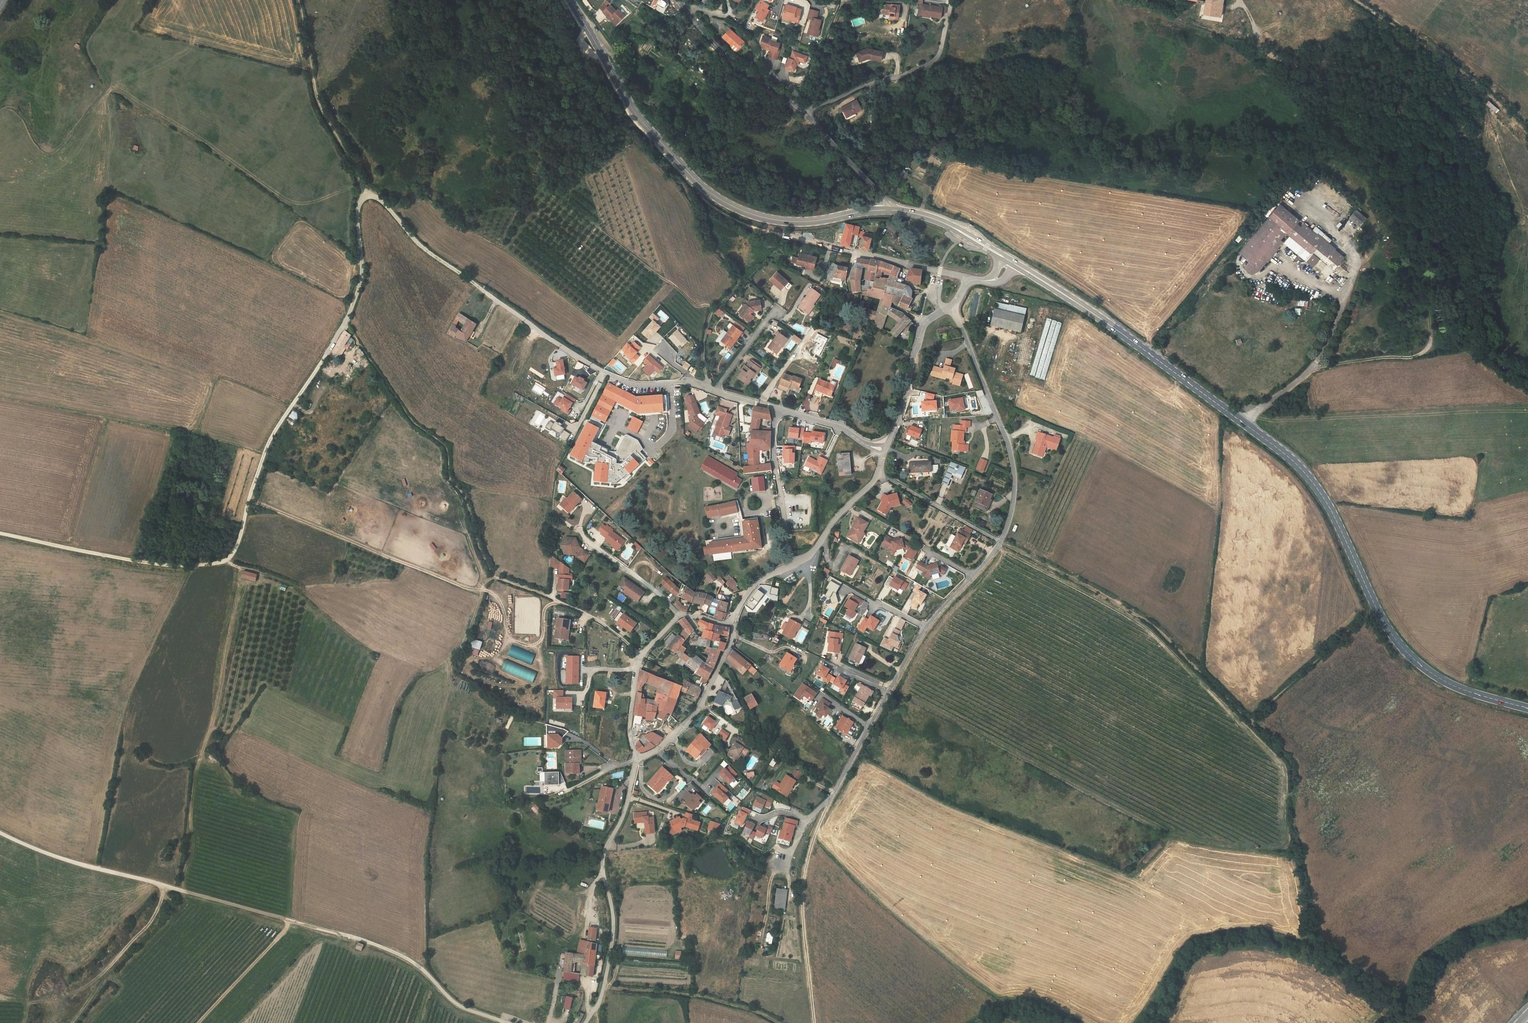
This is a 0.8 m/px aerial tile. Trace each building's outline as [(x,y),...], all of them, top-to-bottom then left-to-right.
[(760,11),(756,17),(763,21),(770,10),(767,8),(769,5),(761,0),(760,0),(755,9),(760,11)] [(1203,14),(1220,17),(1223,0),(1206,0),(1203,14)] [(922,4),(920,3),(919,10),(922,11),(921,16),(929,18),(929,16),(931,16),(931,17),(940,18),(942,11),(942,7),(922,4)] [(890,6),(890,5),(884,4),(883,8),(882,8),(882,13),(890,14),(890,15),(890,18),(898,19),(900,5),(891,4),(891,6),(890,6)] [(616,11),(610,5),(603,12),(609,18),(610,17),(617,24),(623,18),(616,11)] [(783,18),(798,22),(802,10),(797,8),(797,7),(786,5),(783,18)] [(618,9),(616,11),(623,18),(625,16),(618,9)] [(819,12),(810,9),(807,18),(812,19),(808,34),(819,37),(820,32),(819,31),(819,29),(822,20),(817,19),(819,12)] [(610,17),(609,18),(616,25),(617,24),(610,17)] [(737,50),(744,42),(730,29),(723,37),(731,44),(737,50)] [(770,38),(763,35),(761,42),(763,48),(767,49),(768,47),(771,49),(769,56),(777,59),(780,48),(778,48),(780,43),(770,39),(770,38)] [(867,49),(856,53),(859,62),(868,58),(869,58),(872,58),(871,59),(881,61),(883,52),(867,49)] [(797,55),(792,54),(790,59),(789,58),(785,68),(794,71),(796,64),(799,62),(799,61),(805,63),(807,57),(798,53),(797,55)] [(853,114),(862,109),(857,100),(842,108),(847,117),(853,114)] [(1495,112),(1498,108),(1488,101),(1485,106),(1495,112)] [(903,170),(900,175),(905,178),(907,176),(909,174),(909,173),(903,170)] [(1240,252),(1250,261),(1244,268),(1252,274),(1260,270),(1267,262),(1268,263),(1279,249),(1276,247),(1281,242),(1280,241),(1287,232),(1291,235),(1284,243),(1313,267),(1314,265),(1327,277),(1344,257),(1328,244),(1332,240),(1316,227),(1313,231),(1304,224),(1301,227),(1286,215),(1291,209),(1281,201),(1277,206),(1274,203),(1265,213),(1269,217),(1240,252)] [(1366,219),(1356,210),(1349,218),(1360,226),(1366,219)] [(884,225),(890,230),(894,225),(888,220),(884,225)] [(849,246),(852,233),(858,235),(858,234),(859,231),(860,227),(846,223),(841,244),(849,246)] [(906,234),(894,225),(890,230),(902,239),(906,234)] [(1244,235),(1241,233),(1235,240),(1238,242),(1244,235)] [(871,237),(862,235),(859,249),(868,251),(871,237)] [(806,266),(806,265),(814,267),(816,257),(800,253),(799,258),(797,264),(806,266)] [(867,271),(865,280),(866,280),(874,283),(875,279),(878,269),(879,262),(879,261),(879,262),(871,260),(871,261),(858,259),(857,265),(864,266),(863,267),(868,268),(868,271),(867,271)] [(875,279),(874,283),(887,287),(902,291),(912,291),(911,290),(908,287),(896,283),(901,270),(894,267),(879,262),(878,269),(891,274),(888,281),(875,279)] [(848,267),(838,265),(833,263),(829,270),(826,277),(828,279),(830,281),(832,279),(834,277),(841,279),(846,280),(848,267)] [(853,269),(851,281),(860,282),(862,270),(853,269)] [(913,283),(920,285),(922,271),(910,269),(907,278),(913,283)] [(777,272),(770,280),(781,290),(784,287),(788,290),(792,285),(777,272)] [(864,286),(862,292),(862,295),(865,296),(865,293),(884,298),(882,305),(890,308),(892,302),(893,295),(885,293),(887,287),(874,283),(866,280),(864,286)] [(860,282),(851,281),(853,293),(862,292),(864,286),(860,286),(860,282)] [(902,291),(887,287),(885,293),(893,295),(892,302),(898,306),(907,310),(909,306),(910,302),(909,302),(911,299),(912,291),(902,291)] [(805,312),(808,308),(811,310),(815,306),(813,305),(820,295),(812,289),(807,296),(808,297),(805,301),(803,301),(798,308),(805,312)] [(865,293),(865,296),(880,300),(879,304),(882,305),(884,298),(865,293)] [(1306,309),(1308,301),(1299,298),(1296,305),(1306,309)] [(746,304),(747,304),(749,302),(746,299),(743,302),(745,304),(739,311),(740,315),(744,310),(744,307),(746,304)] [(749,302),(747,304),(746,304),(744,307),(744,310),(740,315),(749,322),(754,316),(750,313),(753,309),(755,310),(762,309),(760,300),(749,301),(749,302)] [(996,303),(994,311),(1024,318),(1026,310),(996,303)] [(911,321),(901,313),(890,308),(882,305),(879,304),(877,313),(886,316),(888,314),(900,323),(890,333),(896,338),(911,321)] [(719,308),(714,312),(719,317),(724,312),(719,308)] [(866,318),(875,320),(877,313),(869,310),(866,318)] [(1020,332),(1024,318),(994,311),(991,326),(1020,332)] [(649,317),(653,320),(642,333),(648,338),(652,334),(653,335),(654,333),(655,332),(660,326),(656,322),(659,318),(653,313),(649,317)] [(886,316),(877,313),(875,320),(875,321),(873,326),(881,329),(886,316)] [(465,325),(461,332),(454,328),(452,326),(447,334),(454,338),(456,336),(466,342),(476,325),(459,314),(456,319),(458,321),(465,325)] [(733,325),(721,341),(729,347),(734,340),(733,339),(734,337),(737,339),(742,331),(733,325)] [(339,341),(334,348),(342,354),(345,348),(348,349),(354,340),(350,337),(351,336),(345,331),(339,341)] [(678,331),(670,338),(678,346),(680,344),(682,346),(688,341),(678,331)] [(776,340),(769,348),(777,354),(788,338),(778,331),(775,334),(777,335),(774,339),(776,340)] [(734,340),(729,347),(730,348),(737,339),(734,337),(733,339),(734,340)] [(633,363),(639,356),(635,353),(641,347),(634,341),(631,346),(627,342),(621,349),(625,352),(624,353),(630,358),(629,360),(633,363)] [(643,361),(647,364),(643,370),(650,375),(655,369),(658,372),(663,367),(649,354),(643,361)] [(752,359),(751,361),(760,367),(761,366),(752,359)] [(944,369),(942,377),(946,378),(951,379),(961,382),(963,375),(954,373),(955,369),(949,368),(951,360),(946,359),(944,369)] [(750,379),(755,372),(756,373),(760,368),(760,367),(751,361),(750,360),(746,366),(745,365),(742,369),(743,369),(742,371),(738,377),(748,384),(751,380),(750,379)] [(565,375),(563,361),(553,362),(556,376),(565,375)] [(686,361),(682,367),(687,370),(691,364),(686,361)] [(940,378),(942,369),(934,367),(932,376),(940,378)] [(784,374),(780,384),(789,388),(790,386),(798,389),(799,388),(802,380),(793,377),(793,378),(784,374)] [(579,377),(579,379),(575,377),(571,384),(583,390),(587,383),(583,381),(584,380),(579,377)] [(819,380),(813,396),(821,399),(823,393),(823,394),(824,392),(831,395),(836,383),(831,381),(830,384),(819,380)] [(640,414),(667,412),(666,396),(636,398),(608,383),(571,455),(582,461),(585,456),(590,458),(597,459),(595,481),(607,482),(608,479),(615,479),(617,483),(618,483),(623,478),(626,481),(631,476),(630,474),(646,458),(643,456),(642,457),(638,453),(639,451),(642,449),(638,441),(627,435),(626,435),(625,436),(624,436),(617,451),(615,455),(606,454),(607,451),(607,450),(592,442),(599,429),(601,430),(604,424),(600,422),(601,421),(602,421),(613,398),(634,409),(635,406),(639,409),(640,414)] [(984,396),(982,390),(975,391),(978,398),(984,396)] [(569,409),(572,404),(573,404),(576,400),(566,394),(562,400),(558,398),(554,404),(562,409),(562,410),(568,414),(571,410),(569,409)] [(687,397),(689,404),(692,403),(694,409),(696,409),(698,414),(697,415),(698,418),(704,423),(707,419),(700,414),(696,402),(695,402),(693,395),(687,397)] [(964,398),(949,401),(950,411),(956,410),(957,412),(964,410),(964,405),(965,404),(964,398)] [(937,410),(936,401),(922,402),(922,411),(937,410)] [(694,409),(692,403),(689,404),(687,405),(689,412),(691,417),(689,417),(691,422),(688,425),(688,426),(696,433),(699,430),(703,425),(704,423),(698,418),(697,415),(698,414),(696,409),(694,409)] [(727,410),(718,407),(715,414),(721,416),(715,431),(720,432),(721,435),(723,436),(724,434),(728,435),(731,430),(729,429),(728,427),(732,415),(726,413),(727,410)] [(757,408),(754,407),(752,417),(760,419),(771,421),(769,410),(757,408)] [(294,410),(287,421),(294,425),(300,415),(298,414),(298,413),(294,410)] [(632,431),(638,419),(633,417),(627,428),(632,431)] [(758,432),(760,419),(752,417),(750,428),(751,431),(758,432)] [(643,422),(638,419),(632,431),(637,433),(643,422)] [(561,426),(562,424),(559,423),(559,424),(556,421),(554,424),(550,421),(546,427),(550,430),(551,429),(558,433),(556,436),(566,442),(571,434),(564,429),(561,427),(561,426)] [(966,432),(966,427),(970,427),(970,422),(961,421),(961,426),(954,425),(954,431),(952,431),(951,441),(953,441),(952,450),(964,451),(964,445),(963,445),(960,445),(960,441),(963,442),(964,432),(966,432)] [(919,438),(922,430),(910,426),(907,434),(919,438)] [(799,428),(799,429),(790,428),(788,437),(798,439),(798,436),(803,436),(804,432),(804,428),(799,428)] [(747,447),(759,448),(765,449),(765,451),(769,451),(770,449),(771,437),(771,432),(762,432),(758,432),(751,431),(751,439),(750,439),(750,444),(747,443),(746,447),(747,447)] [(812,433),(804,432),(803,436),(803,442),(811,443),(811,441),(823,443),(824,433),(812,432),(812,433)] [(1044,453),(1046,448),(1049,449),(1050,447),(1057,450),(1060,440),(1059,439),(1054,438),(1053,440),(1050,439),(1050,437),(1038,433),(1036,440),(1038,441),(1035,449),(1033,454),(1042,457),(1043,452),(1044,453)] [(783,450),(783,454),(785,454),(784,457),(784,463),(794,463),(794,454),(792,454),(792,446),(783,446),(783,450)] [(759,465),(759,448),(747,447),(748,458),(749,467),(759,465)] [(849,454),(838,455),(840,476),(851,475),(849,454)] [(738,474),(707,457),(701,468),(731,485),(737,488),(742,481),(736,477),(738,474)] [(814,460),(808,457),(804,466),(821,474),(828,461),(819,457),(817,462),(815,461),(814,460)] [(987,462),(981,459),(977,469),(983,471),(987,462)] [(915,463),(910,463),(910,473),(931,472),(931,473),(939,473),(938,465),(931,465),(931,462),(918,462),(918,464),(915,464),(915,463)] [(966,468),(951,462),(942,483),(948,486),(950,480),(949,479),(950,475),(952,476),(961,480),(966,468)] [(771,471),(770,464),(759,465),(749,467),(743,467),(744,474),(761,472),(771,471)] [(764,491),(762,477),(753,478),(754,493),(764,491)] [(992,495),(980,490),(975,502),(973,506),(986,511),(988,508),(987,507),(990,500),(992,495)] [(560,505),(568,512),(574,505),(575,506),(581,499),(574,492),(567,499),(566,498),(560,505)] [(888,498),(886,498),(884,502),(883,501),(878,510),(886,514),(888,510),(889,511),(891,507),(900,504),(897,494),(888,496),(888,498)] [(908,507),(911,503),(905,498),(901,502),(908,507)] [(705,508),(708,518),(720,515),(721,516),(738,513),(735,502),(735,501),(721,505),(705,508)] [(857,542),(862,532),(863,533),(868,523),(857,517),(852,527),(853,527),(854,528),(852,531),(851,530),(847,537),(857,542)] [(740,520),(742,536),(707,541),(708,548),(704,548),(705,555),(712,554),(712,555),(713,555),(731,552),(762,548),(758,521),(757,518),(743,520),(740,520)] [(607,526),(606,527),(602,533),(601,534),(607,538),(605,540),(613,545),(613,546),(614,544),(620,549),(625,541),(612,531),(613,530),(607,526)] [(960,530),(956,537),(950,547),(958,551),(963,542),(963,543),(966,544),(970,535),(969,535),(961,530),(960,530)] [(947,544),(947,545),(950,547),(956,537),(952,535),(947,544)] [(893,541),(892,539),(886,536),(881,544),(890,549),(889,551),(893,553),(895,550),(904,548),(908,550),(910,546),(911,545),(903,541),(902,541),(900,542),(899,540),(893,541)] [(565,546),(564,548),(566,552),(573,553),(575,550),(576,551),(579,547),(575,539),(566,538),(564,542),(565,546)] [(565,546),(564,542),(563,540),(560,545),(564,554),(574,555),(577,551),(576,551),(575,550),(573,553),(566,552),(564,548),(565,546)] [(910,546),(908,550),(906,554),(912,558),(917,550),(910,546)] [(577,557),(582,550),(579,547),(576,551),(577,551),(574,555),(577,557)] [(582,550),(577,557),(584,563),(590,555),(582,550)] [(731,552),(713,555),(714,561),(732,558),(731,552)] [(559,561),(550,555),(549,566),(558,567),(559,561)] [(849,575),(853,568),(854,569),(859,561),(849,555),(841,570),(849,575)] [(923,575),(929,578),(931,575),(938,573),(939,573),(943,575),(947,569),(940,566),(938,566),(935,567),(934,564),(928,566),(920,561),(916,568),(924,572),(923,575)] [(568,567),(560,562),(559,575),(558,575),(558,579),(559,579),(559,583),(558,590),(568,590),(569,580),(571,581),(572,576),(567,576),(568,567)] [(710,571),(705,576),(712,583),(716,579),(710,571)] [(242,577),(250,580),(256,581),(257,575),(243,572),(242,577)] [(825,589),(827,590),(824,596),(829,599),(831,605),(838,602),(835,594),(834,593),(837,587),(838,588),(841,583),(830,576),(827,582),(829,582),(825,589)] [(889,576),(884,585),(889,587),(890,586),(893,587),(898,590),(900,587),(904,590),(907,584),(894,577),(893,579),(889,576)] [(665,577),(660,583),(664,586),(671,592),(677,598),(680,590),(665,577)] [(732,578),(726,584),(733,593),(739,590),(736,586),(738,584),(732,578)] [(644,593),(626,579),(621,586),(626,589),(624,592),(637,602),(644,593)] [(921,586),(917,583),(913,591),(917,593),(910,605),(916,609),(919,604),(921,605),(926,595),(918,591),(921,586)] [(778,596),(779,588),(771,586),(770,594),(778,596)] [(687,587),(682,598),(691,602),(691,600),(694,593),(692,591),(688,588),(687,587)] [(764,594),(757,590),(746,606),(753,611),(764,594)] [(706,594),(694,593),(691,600),(704,603),(703,605),(702,605),(701,608),(707,610),(709,605),(711,606),(714,598),(706,594)] [(860,606),(862,602),(853,596),(851,600),(849,599),(844,606),(848,609),(845,614),(852,618),(856,613),(854,611),(858,605),(860,606)] [(720,601),(714,598),(711,606),(717,608),(720,601)] [(720,601),(717,608),(713,617),(722,620),(722,619),(724,620),(725,617),(726,614),(725,614),(728,603),(720,601)] [(619,605),(610,616),(614,619),(622,608),(619,605)] [(630,632),(637,624),(624,614),(618,622),(624,627),(630,632)] [(868,620),(865,618),(858,629),(863,633),(867,627),(873,631),(879,622),(882,623),(885,619),(878,615),(875,619),(871,616),(868,620)] [(555,638),(566,640),(567,629),(569,629),(571,620),(558,618),(555,638)] [(680,636),(686,641),(689,637),(691,634),(694,630),(685,618),(679,621),(686,630),(680,636)] [(797,631),(800,624),(790,619),(782,634),(792,639),(797,631)] [(719,635),(729,636),(730,628),(719,627),(708,623),(700,620),(698,623),(706,629),(702,638),(711,641),(719,642),(718,650),(721,651),(724,652),(726,644),(720,642),(720,639),(719,639),(719,635)] [(901,643),(898,641),(897,637),(900,631),(895,629),(889,640),(884,638),(880,646),(887,649),(890,644),(899,649),(901,643)] [(840,633),(831,632),(829,643),(828,652),(839,653),(840,645),(839,644),(840,639),(840,633)] [(666,642),(670,645),(677,637),(673,634),(666,642)] [(669,647),(671,648),(676,651),(677,650),(678,650),(683,653),(686,649),(682,646),(686,641),(680,636),(679,635),(677,637),(670,645),(669,647)] [(711,641),(702,638),(699,645),(707,647),(706,652),(710,653),(709,659),(706,664),(714,668),(721,651),(718,650),(710,647),(711,641)] [(849,659),(862,665),(866,657),(862,655),(866,648),(856,644),(849,659)] [(530,664),(534,654),(512,645),(508,655),(530,664)] [(728,657),(728,660),(729,662),(743,675),(747,670),(753,675),(757,671),(737,654),(732,651),(728,657)] [(779,665),(784,668),(792,656),(787,653),(779,665)] [(578,683),(578,657),(567,656),(566,683),(578,683)] [(690,658),(687,661),(682,668),(693,675),(696,673),(697,671),(700,668),(703,670),(700,675),(703,677),(708,680),(714,668),(706,664),(703,662),(696,656),(694,658),(690,658)] [(797,659),(792,656),(784,668),(789,671),(793,665),(797,659)] [(687,661),(682,658),(677,664),(682,668),(687,661)] [(532,682),(536,672),(507,659),(502,669),(532,682)] [(817,674),(824,679),(827,674),(830,670),(822,666),(817,674)] [(638,683),(638,687),(642,688),(645,683),(646,683),(646,682),(650,673),(641,670),(638,683)] [(662,678),(650,673),(646,682),(660,686),(658,692),(663,694),(666,685),(660,683),(662,678)] [(827,674),(824,679),(823,681),(828,683),(832,676),(827,674)] [(834,684),(842,689),(845,684),(847,681),(839,676),(834,684)] [(681,686),(662,678),(660,683),(666,685),(663,694),(658,692),(658,693),(660,693),(658,699),(659,699),(658,702),(641,699),(642,693),(638,692),(636,704),(641,704),(647,704),(661,709),(668,713),(671,715),(680,691),(682,686),(681,686)] [(725,679),(722,685),(732,689),(727,681),(726,680),(725,679)] [(681,686),(682,686),(680,691),(698,698),(701,691),(701,690),(700,687),(697,687),(696,690),(690,686),(691,684),(684,680),(681,686)] [(802,683),(794,695),(800,700),(803,695),(811,701),(816,694),(802,683)] [(845,684),(842,689),(840,691),(845,694),(849,687),(845,684)] [(732,689),(722,685),(719,691),(721,692),(720,692),(719,692),(719,693),(719,694),(719,695),(720,695),(719,697),(717,696),(714,703),(722,706),(724,703),(724,702),(725,701),(726,700),(727,700),(728,700),(729,700),(730,701),(731,701),(731,702),(732,703),(735,710),(741,708),(732,689)] [(869,695),(871,690),(869,689),(865,687),(862,685),(853,701),(855,702),(853,706),(860,710),(869,695)] [(572,698),(562,698),(562,690),(554,690),(554,698),(556,698),(556,707),(564,708),(564,711),(572,711),(572,698)] [(608,693),(596,692),(594,707),(604,708),(605,699),(607,699),(608,693)] [(758,705),(752,694),(744,698),(750,709),(758,705)] [(803,696),(800,701),(809,707),(812,702),(803,696)] [(826,716),(831,710),(828,707),(831,703),(823,698),(816,707),(820,710),(817,715),(821,718),(823,714),(826,716)] [(641,704),(636,704),(634,717),(638,718),(637,719),(642,720),(643,716),(640,716),(641,709),(641,704)] [(661,709),(647,704),(647,710),(646,720),(647,720),(654,720),(656,714),(656,711),(660,712),(661,709)] [(660,712),(658,717),(663,720),(663,719),(666,715),(668,713),(661,709),(660,712)] [(836,727),(838,728),(844,717),(842,716),(836,727)] [(713,730),(718,723),(708,717),(704,724),(713,730)] [(851,726),(853,722),(844,717),(838,728),(851,736),(855,729),(851,726)] [(548,725),(548,735),(558,734),(562,738),(569,732),(564,729),(548,725)] [(654,733),(653,733),(642,736),(636,747),(640,753),(651,748),(655,746),(658,743),(662,738),(663,739),(672,730),(669,728),(666,731),(665,730),(664,730),(663,730),(657,732),(656,735),(656,734),(656,733),(655,732),(654,732),(654,733)] [(558,734),(548,735),(548,747),(558,747),(562,744),(562,738),(558,734)] [(698,759),(711,745),(700,734),(687,749),(698,759)] [(735,760),(741,751),(743,752),(745,749),(739,745),(742,741),(736,737),(731,745),(732,746),(733,746),(730,751),(728,754),(729,756),(735,760)] [(579,764),(579,761),(581,761),(581,751),(569,751),(570,764),(579,764)] [(579,764),(570,764),(566,764),(567,773),(580,773),(579,764)] [(719,774),(729,784),(735,779),(733,777),(737,774),(730,766),(726,770),(725,768),(719,774)] [(662,784),(664,786),(668,780),(669,781),(673,777),(662,767),(648,784),(656,791),(662,784)] [(791,778),(796,781),(801,773),(796,770),(791,778)] [(558,772),(545,772),(545,785),(559,784),(558,772)] [(791,778),(786,775),(780,784),(777,790),(786,796),(796,781),(791,778)] [(712,794),(723,803),(728,798),(724,794),(728,790),(720,783),(716,787),(717,788),(715,791),(712,794)] [(608,812),(613,789),(602,787),(597,810),(608,812)] [(683,798),(686,801),(691,795),(688,792),(683,798)] [(686,801),(687,801),(685,803),(691,809),(692,808),(694,810),(700,803),(698,801),(701,798),(697,794),(695,796),(694,797),(692,795),(691,795),(686,801)] [(763,794),(761,799),(766,801),(764,805),(769,807),(773,798),(763,794)] [(757,797),(753,805),(762,809),(764,805),(766,801),(761,799),(757,797)] [(740,811),(735,822),(742,826),(747,815),(747,814),(742,812),(740,811)] [(643,822),(645,822),(646,833),(655,832),(653,817),(648,818),(648,816),(647,817),(647,812),(634,813),(635,821),(643,820),(643,822)] [(680,817),(670,822),(672,825),(675,831),(680,828),(684,826),(698,831),(700,823),(691,820),(693,815),(686,812),(684,819),(683,818),(681,820),(680,817)] [(797,821),(786,818),(783,831),(781,838),(791,841),(795,826),(796,826),(797,821)] [(714,822),(708,829),(713,834),(720,825),(714,822)] [(752,831),(755,825),(748,822),(743,832),(750,835),(752,831)] [(756,833),(755,835),(763,838),(766,832),(767,829),(760,826),(756,833)] [(784,891),(777,890),(775,908),(782,909),(784,891)] [(589,927),(588,940),(589,940),(593,940),(595,940),(596,928),(589,927)] [(572,961),(584,963),(588,941),(580,940),(579,947),(577,954),(566,953),(563,980),(578,982),(579,974),(581,974),(571,972),(572,961)] [(597,944),(593,943),(589,942),(588,941),(584,963),(587,963),(585,975),(593,976),(596,951),(597,944)] [(364,945),(358,943),(356,948),(362,951),(364,945)] [(572,998),(566,996),(566,997),(564,1005),(563,1008),(570,1010),(572,998)] [(573,1022),(576,1022),(577,1022),(579,1022),(584,1014),(579,1012),(573,1022)]
